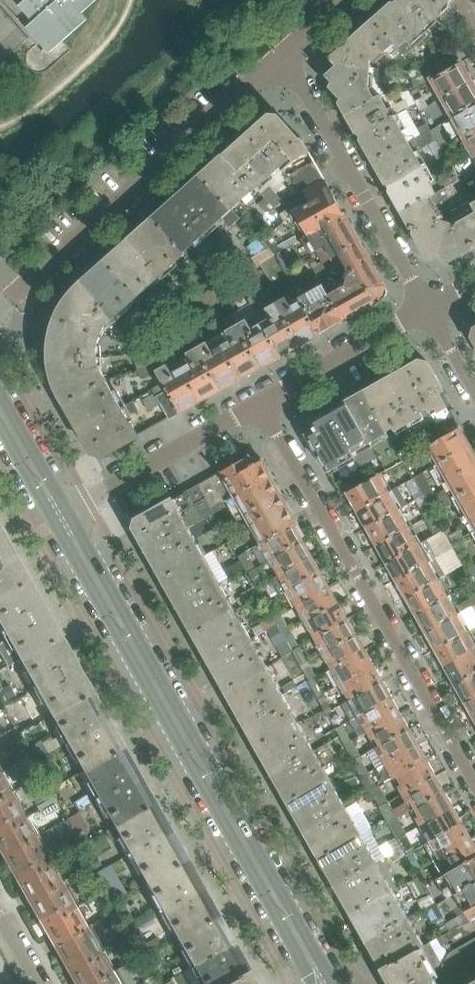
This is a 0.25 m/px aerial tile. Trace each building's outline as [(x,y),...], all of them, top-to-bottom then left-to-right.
[(97,0),(25,0),(18,6),(33,22),(26,28),(49,54),(63,41),(88,20),(82,13),(97,0)] [(437,18),(442,13),(444,7),(439,0),(400,0),(400,1),(396,4),(393,4),(373,21),(395,46),(398,49),(409,40),(410,42),(423,30),(437,18)] [(395,46),(373,21),(333,57),(338,63),(337,68),(329,75),(335,82),(333,86),(342,97),(344,98),(342,103),(349,116),(382,97),(381,96),(384,94),(379,86),(380,70),(370,68),(370,63),(381,54),(383,56),(395,46)] [(442,58),(453,53),(449,45),(439,51),(442,58)] [(430,80),(461,62),(455,52),(453,53),(442,58),(423,71),(426,79),(428,82),(430,81),(430,80)] [(472,81),(461,62),(430,80),(430,81),(432,81),(442,99),(472,81)] [(426,79),(421,72),(420,73),(417,68),(408,73),(411,78),(423,82),(424,85),(428,82),(426,79)] [(415,89),(424,85),(423,82),(411,78),(408,78),(407,84),(411,84),(413,84),(415,89)] [(472,82),(472,81),(442,99),(452,117),(474,104),(474,87),(472,82)] [(415,102),(409,92),(399,93),(408,109),(416,105),(415,102)] [(394,118),(382,97),(349,116),(375,162),(409,143),(395,118),(394,118)] [(427,107),(423,98),(415,102),(416,105),(420,111),(427,107)] [(452,117),(463,137),(474,130),(474,104),(452,117)] [(309,151),(302,139),(300,140),(278,115),(270,115),(251,132),(281,166),(291,157),(294,160),(309,151)] [(463,137),(472,154),(474,153),(474,130),(463,137)] [(416,153),(436,142),(431,131),(410,142),(416,153)] [(281,166),(251,132),(202,175),(231,208),(256,187),(256,188),(281,166)] [(433,188),(414,154),(409,143),(375,162),(404,213),(461,182),(454,170),(448,174),(452,180),(432,190),(431,188),(433,188)] [(454,151),(450,145),(441,150),(442,152),(445,156),(454,151)] [(326,181),(314,161),(290,174),(302,191),(304,194),(326,181)] [(241,218),(231,208),(202,175),(155,217),(184,251),(195,241),(206,253),(218,242),(208,230),(220,218),(229,229),(241,218)] [(74,197),(85,188),(84,187),(79,181),(68,191),(73,196),(74,197)] [(295,213),(332,192),(326,181),(304,194),(284,205),(286,210),(280,215),(282,217),(286,221),(291,217),(290,215),(295,213)] [(453,205),(468,196),(461,182),(404,213),(429,258),(436,253),(442,256),(446,262),(474,246),(474,213),(458,224),(449,221),(453,205)] [(283,201),(271,188),(263,196),(275,208),(283,201)] [(345,215),(332,192),(295,213),(308,236),(345,215)] [(360,242),(345,215),(308,236),(317,252),(326,246),(332,257),(360,242)] [(184,251),(155,217),(129,240),(161,274),(185,252),(184,251)] [(267,249),(276,241),(270,235),(262,242),(267,249)] [(161,274),(129,240),(106,261),(137,296),(161,274)] [(257,254),(264,247),(258,240),(250,247),(257,254)] [(387,290),(374,266),(360,242),(332,257),(333,259),(331,260),(338,272),(347,267),(350,273),(348,279),(368,284),(367,289),(387,295),(387,292),(387,290)] [(137,296),(106,261),(80,284),(72,293),(65,302),(59,313),(57,318),(101,335),(105,324),(137,296)] [(291,272),(285,261),(281,263),(287,274),(291,272)] [(327,273),(327,272),(322,264),(314,268),(317,274),(318,278),(327,273)] [(180,287),(172,278),(168,282),(176,290),(180,287)] [(224,296),(236,287),(230,279),(218,288),(224,296)] [(346,319),(385,297),(387,295),(367,289),(368,284),(348,279),(346,285),(332,293),(346,319)] [(176,290),(168,282),(164,286),(172,294),(176,290)] [(346,319),(332,293),(329,295),(324,285),(317,289),(300,298),(319,334),(346,319)] [(201,308),(220,294),(215,287),(196,301),(201,308)] [(319,334),(300,298),(290,304),(287,298),(278,303),(301,344),(319,334)] [(301,344),(278,303),(268,309),(271,314),(261,320),(281,355),(301,344)] [(95,347),(101,335),(57,318),(54,324),(52,336),(50,345),(50,357),(52,369),(55,380),(59,392),(65,402),(105,379),(97,365),(95,347)] [(281,355),(261,320),(252,325),(249,319),(238,326),(261,366),(281,355)] [(150,339),(130,327),(120,322),(118,326),(128,331),(125,341),(147,346),(150,339)] [(261,366),(238,326),(227,332),(231,337),(221,343),(241,378),(261,366)] [(241,378),(221,343),(210,348),(207,343),(197,349),(220,390),(241,378)] [(220,390),(197,349),(188,354),(191,360),(181,365),(200,401),(220,390)] [(151,365),(149,356),(141,358),(145,368),(151,365)] [(451,404),(428,362),(420,360),(406,368),(418,389),(417,390),(427,409),(429,408),(431,411),(437,408),(439,411),(451,404)] [(156,371),(153,364),(151,365),(145,368),(137,371),(140,378),(145,378),(156,371)] [(200,401),(181,365),(170,371),(167,366),(156,372),(163,383),(179,413),(200,401)] [(427,409),(417,390),(418,389),(406,368),(364,391),(387,431),(395,427),(397,430),(423,415),(421,412),(427,409)] [(122,409),(105,379),(65,402),(93,452),(104,455),(139,435),(135,427),(134,428),(128,419),(127,418),(139,411),(134,403),(122,409)] [(179,413),(163,383),(153,389),(157,396),(157,397),(169,419),(179,413)] [(388,433),(387,431),(364,391),(345,402),(370,447),(372,446),(387,471),(404,461),(387,433),(388,433)] [(370,447),(345,402),(312,421),(315,427),(316,430),(308,434),(328,470),(370,447)] [(446,433),(459,421),(449,411),(436,424),(446,433)] [(438,463),(470,446),(460,429),(428,446),(438,463)] [(431,444),(425,434),(417,439),(422,448),(431,444)] [(473,450),(473,451),(470,446),(438,463),(451,486),(436,496),(423,473),(416,477),(415,478),(433,511),(457,497),(474,487),(474,453),(473,450)] [(235,496),(271,475),(263,460),(257,463),(256,462),(253,464),(249,456),(221,472),(222,473),(199,486),(212,509),(235,495),(235,496)] [(426,472),(422,464),(412,470),(416,477),(423,473),(426,472)] [(287,504),(271,475),(235,496),(246,515),(265,505),(270,514),(287,504)] [(388,493),(378,475),(352,490),(347,481),(337,487),(343,496),(346,494),(351,503),(354,504),(357,510),(388,493)] [(457,497),(474,528),(474,487),(457,497)] [(388,494),(388,493),(357,510),(359,513),(358,516),(361,520),(364,521),(367,528),(398,511),(408,506),(398,488),(388,494)] [(411,504),(419,499),(415,494),(408,499),(411,504)] [(433,513),(424,497),(416,501),(426,518),(433,513)] [(189,529),(172,499),(137,519),(135,527),(165,579),(205,557),(189,529)] [(261,543),(294,524),(298,522),(287,504),(270,514),(265,505),(246,515),(261,543)] [(408,528),(398,511),(367,528),(369,530),(368,533),(371,538),(373,538),(377,545),(408,528)] [(443,531),(434,515),(426,520),(435,535),(443,531)] [(246,532),(241,523),(230,530),(235,538),(246,532)] [(271,559),(303,540),(294,524),(261,543),(271,559)] [(418,546),(408,528),(377,545),(379,548),(378,550),(380,555),(383,556),(387,563),(418,546)] [(464,537),(460,531),(450,536),(454,543),(464,537)] [(0,532),(0,597),(28,581),(0,532)] [(448,541),(443,532),(434,537),(439,546),(448,541)] [(280,575),(312,556),(303,540),(271,559),(280,575)] [(397,580),(436,558),(437,558),(427,541),(418,546),(387,563),(388,565),(388,568),(392,576),(395,576),(397,580)] [(255,568),(248,556),(241,560),(248,572),(255,568)] [(288,590),(321,572),(312,556),(280,575),(288,590)] [(220,584),(245,569),(241,561),(216,576),(205,557),(165,579),(195,633),(235,610),(220,584)] [(446,576),(436,558),(397,580),(398,583),(398,585),(400,590),(403,591),(407,597),(437,581),(437,580),(446,576)] [(269,579),(262,566),(249,573),(256,586),(269,579)] [(297,606),(330,587),(321,572),(288,590),(297,606)] [(59,636),(28,581),(0,597),(0,624),(9,640),(0,645),(0,651),(8,665),(19,658),(59,636)] [(416,615),(447,597),(437,581),(407,597),(408,600),(407,603),(410,607),(413,608),(416,615)] [(271,600),(263,584),(257,588),(266,603),(271,600)] [(246,603),(260,596),(255,587),(242,595),(243,597),(237,600),(241,606),(246,603)] [(306,621),(339,603),(330,587),(297,606),(306,621)] [(457,615),(447,597),(416,615),(418,617),(417,620),(420,625),(422,625),(426,632),(457,615)] [(273,599),(271,600),(266,603),(273,616),(275,620),(282,616),(273,599)] [(315,638),(348,619),(339,603),(306,621),(315,638)] [(267,667),(235,610),(195,633),(227,689),(267,667)] [(467,633),(457,615),(426,632),(428,635),(427,637),(430,642),(432,643),(436,650),(467,633)] [(256,637),(277,625),(275,620),(273,616),(261,623),(262,625),(253,630),(256,637)] [(291,631),(282,616),(275,620),(277,625),(281,632),(284,636),(291,631)] [(324,654),(357,636),(348,619),(315,638),(324,654)] [(300,647),(291,631),(284,636),(293,651),(299,647),(300,647)] [(467,633),(436,650),(438,652),(437,655),(439,659),(442,660),(446,667),(474,652),(474,647),(467,633)] [(91,693),(75,665),(59,636),(19,658),(35,687),(2,706),(6,713),(10,720),(17,716),(13,709),(33,698),(39,707),(44,705),(45,704),(51,715),(91,693)] [(332,668),(365,650),(357,636),(324,654),(332,668)] [(308,663),(299,647),(293,651),(299,663),(298,663),(301,667),(308,663)] [(341,684),(374,666),(365,650),(332,668),(341,684)] [(474,673),(474,652),(446,667),(447,670),(447,672),(449,677),(452,678),(456,684),(474,673)] [(316,678),(308,663),(301,667),(305,674),(309,681),(309,682),(315,679),(316,678)] [(350,701),(383,682),(374,666),(341,684),(350,701)] [(300,726),(267,667),(227,689),(260,749),(300,726)] [(474,697),(474,673),(456,684),(457,687),(456,690),(459,694),(462,695),(466,702),(474,697)] [(298,688),(309,681),(305,674),(294,680),(294,681),(282,688),(287,695),(298,689),(298,688)] [(324,695),(315,679),(309,682),(318,698),(324,695)] [(351,720),(392,697),(383,682),(350,701),(342,705),(351,720)] [(10,685),(0,690),(0,692),(5,701),(16,696),(10,685)] [(289,700),(301,693),(298,689),(287,695),(289,700)] [(122,749),(106,720),(91,693),(51,715),(83,771),(122,749)] [(333,711),(324,695),(318,698),(318,699),(327,715),(333,711)] [(368,732),(401,713),(392,697),(351,720),(360,736),(368,732)] [(466,702),(467,704),(466,707),(469,712),(472,712),(474,719),(474,697),(466,702)] [(334,710),(333,711),(327,715),(335,730),(336,729),(343,725),(334,710)] [(377,748),(410,729),(401,713),(368,732),(377,748)] [(330,779),(300,726),(260,749),(290,802),(330,779)] [(385,763),(418,744),(410,729),(377,748),(385,763)] [(48,752),(57,747),(51,737),(28,751),(33,760),(48,752)] [(361,756),(352,741),(345,745),(354,760),(361,756)] [(394,778),(427,760),(418,744),(385,763),(394,778)] [(154,804),(138,776),(122,749),(83,771),(94,791),(73,802),(78,810),(98,799),(114,826),(154,804)] [(52,769),(45,757),(35,762),(42,775),(52,769)] [(403,794),(436,776),(427,760),(394,778),(403,794)] [(4,770),(12,766),(9,761),(1,766),(4,770)] [(0,773),(0,798),(11,792),(0,773)] [(412,810),(445,792),(436,776),(403,794),(412,810)] [(52,795),(48,789),(42,778),(26,787),(35,804),(52,795)] [(346,807),(330,779),(290,802),(322,858),(362,835),(346,807)] [(388,803),(380,787),(372,792),(376,799),(380,807),(388,803)] [(11,792),(0,798),(0,825),(5,822),(9,829),(26,819),(11,792)] [(421,826),(454,807),(445,792),(412,810),(421,826)] [(40,815),(58,805),(54,797),(43,803),(43,802),(35,806),(40,815)] [(185,860),(154,804),(114,826),(114,827),(106,831),(113,844),(121,840),(145,882),(185,860)] [(397,819),(389,806),(381,811),(389,823),(397,819)] [(430,841),(463,823),(454,807),(421,826),(430,841)] [(36,837),(26,819),(9,829),(5,822),(0,825),(0,849),(3,855),(36,837)] [(434,860),(472,839),(463,823),(430,841),(425,844),(434,860)] [(407,833),(402,824),(392,830),(397,839),(407,833)] [(377,862),(401,849),(396,839),(372,853),(362,835),(322,858),(353,913),(393,891),(377,862)] [(81,848),(75,836),(57,846),(64,858),(81,848)] [(51,864),(37,838),(36,837),(3,855),(15,875),(30,867),(34,874),(51,864)] [(474,857),(474,845),(472,839),(434,860),(443,875),(447,873),(474,857)] [(414,851),(410,843),(403,846),(407,854),(411,852),(414,851)] [(388,866),(405,856),(401,849),(384,860),(388,866)] [(420,868),(411,852),(407,854),(408,855),(406,856),(415,871),(420,868)] [(102,868),(96,856),(89,860),(95,872),(102,868)] [(474,912),(474,857),(447,873),(471,915),(474,912)] [(217,916),(185,860),(145,882),(177,938),(217,916)] [(61,882),(51,864),(34,874),(30,867),(15,875),(28,900),(61,882)] [(98,878),(91,866),(84,870),(91,882),(98,878)] [(419,878),(409,883),(417,897),(426,892),(419,878)] [(76,908),(61,882),(28,900),(40,920),(55,911),(58,918),(76,908)] [(115,909),(103,887),(96,891),(109,913),(115,909)] [(424,945),(393,891),(353,913),(384,967),(419,948),(424,945)] [(86,926),(76,908),(58,918),(55,911),(40,920),(54,944),(86,926)] [(471,915),(473,918),(462,924),(450,931),(444,935),(450,945),(474,931),(474,912),(471,915)] [(233,944),(217,916),(177,938),(203,983),(225,983),(248,971),(233,944)] [(458,917),(446,924),(450,931),(462,924),(458,917)] [(129,931),(128,929),(124,922),(109,930),(114,939),(129,931)] [(101,953),(86,926),(54,944),(65,964),(80,956),(83,963),(101,953)] [(144,957),(165,945),(160,935),(138,948),(144,957)] [(444,935),(437,939),(439,943),(442,947),(444,948),(448,955),(450,952),(453,950),(450,945),(444,935)] [(453,950),(450,952),(448,955),(435,977),(419,948),(384,967),(393,983),(474,983),(474,938),(453,950)] [(101,953),(83,963),(80,956),(65,964),(76,983),(89,983),(111,972),(101,953)] [(154,973),(143,957),(142,954),(135,958),(148,977),(154,973)] [(174,976),(186,970),(183,965),(171,971),(174,976)] [(123,966),(112,972),(111,972),(89,983),(133,983),(123,966)] [(249,974),(248,971),(225,983),(254,983),(249,974)] [(155,976),(142,982),(143,983),(159,983),(155,976)]
